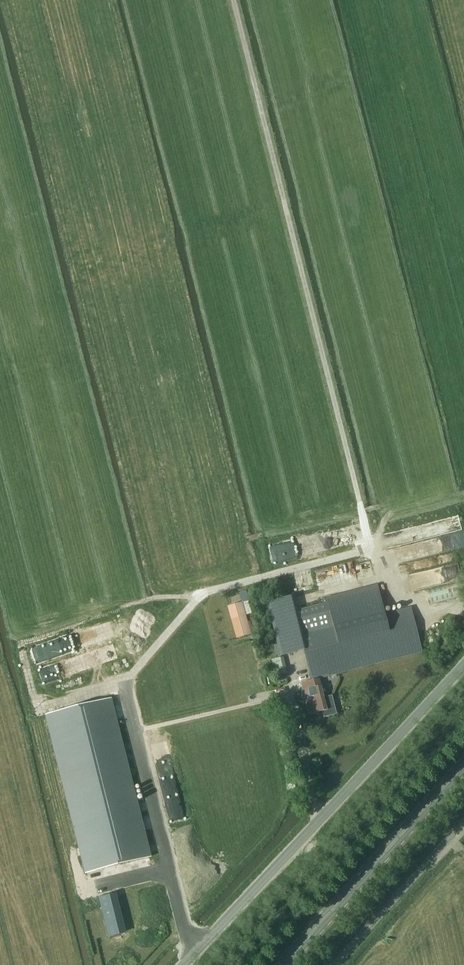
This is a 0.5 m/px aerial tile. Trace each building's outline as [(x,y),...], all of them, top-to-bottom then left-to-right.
[(304,650),(312,680),(319,679),(422,653),(411,607),(385,614),(377,584),(326,597),(327,603),(295,611),(291,597),(267,603),(281,656),(304,650)] [(227,608),(236,639),(251,635),(242,604),(227,608)] [(283,657),(271,660),(275,676),(287,673),(283,657)] [(324,698),(319,679),(312,680),(301,683),(302,685),(302,698),(305,698),(309,715),(322,712),(323,718),(336,714),(332,696),(324,698)] [(47,716),(65,788),(87,873),(149,858),(109,700),(47,716)] [(120,898),(104,901),(116,945),(131,942),(127,924),(132,923),(126,908),(121,909),(120,898)]
